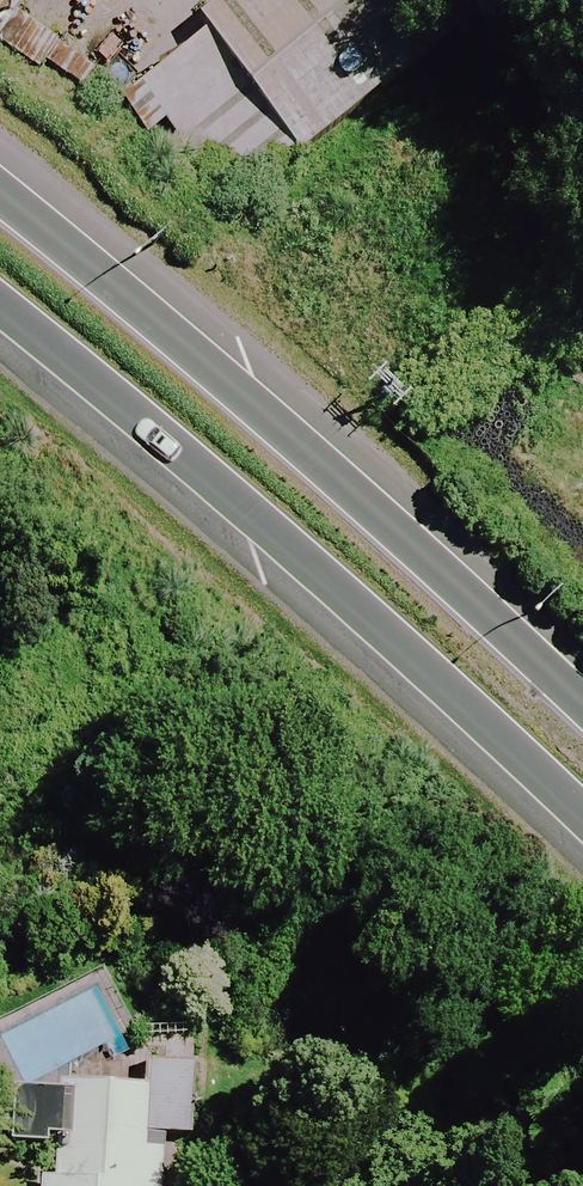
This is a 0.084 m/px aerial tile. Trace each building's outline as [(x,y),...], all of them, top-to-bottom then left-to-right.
[(308,148),(510,15),(500,0),(211,0),(308,148)] [(146,1066),(145,1092),(7,1086),(4,1157),(42,1158),(41,1185),(160,1185),(162,1139),(192,1140),(195,1068),(146,1066)]
